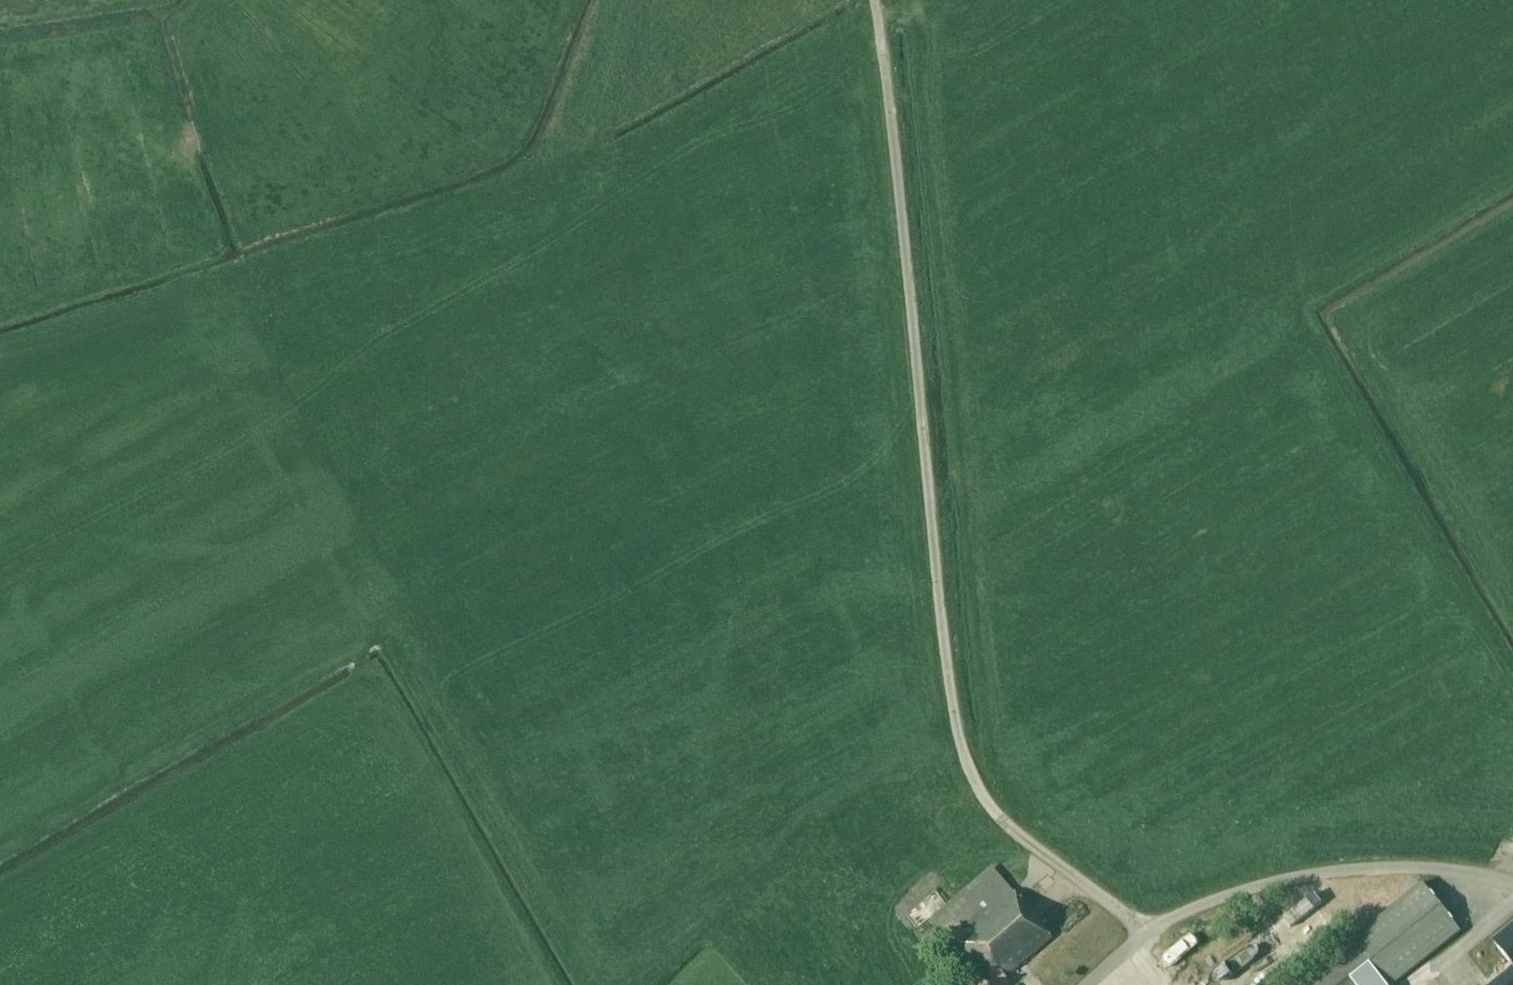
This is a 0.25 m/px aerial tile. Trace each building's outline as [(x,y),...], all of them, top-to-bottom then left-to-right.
[(990,867),(930,919),(985,984),(1009,984),(1010,984),(1005,978),(1051,939),(990,867)] [(1461,933),(1423,885),(1297,984),(1395,984),(1461,933)] [(1491,945),(1510,968),(1489,984),(1512,984),(1512,927),(1491,945)]
